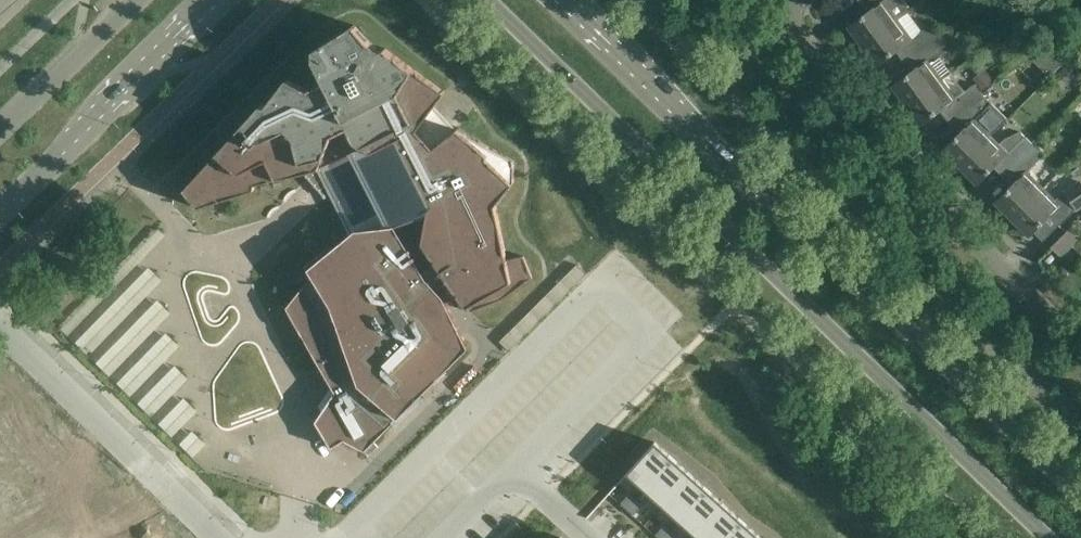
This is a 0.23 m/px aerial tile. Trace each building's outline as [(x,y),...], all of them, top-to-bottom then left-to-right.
[(863,44),(908,11),(911,9),(904,0),(864,0),(871,10),(849,26),(863,44)] [(897,20),(908,11),(863,44),(878,64),(911,39),(897,20)] [(933,39),(938,35),(930,24),(920,31),(929,42),(933,39)] [(371,43),(354,25),(314,50),(314,61),(324,81),(308,90),(287,80),(266,107),(261,105),(184,190),(198,208),(254,190),(255,185),(256,185),(303,173),(313,171),(313,175),(318,181),(328,191),(330,190),(332,189),(353,232),(308,269),(312,276),(286,308),(320,367),(331,387),(318,406),(321,412),(315,422),(331,449),(345,441),(365,452),(470,348),(447,304),(458,296),(470,312),(503,300),(533,277),(524,256),(508,259),(496,205),(514,183),(514,161),(457,129),(453,132),(433,110),(445,92),(386,48),(382,50),(371,43)] [(947,46),(938,35),(933,39),(929,42),(937,54),(947,46)] [(1046,43),(1031,58),(1049,76),(1068,58),(1046,43)] [(906,103),(949,72),(939,59),(930,65),(926,61),(910,73),(893,85),(906,103)] [(1056,75),(1067,86),(1076,77),(1065,66),(1056,75)] [(994,81),(985,69),(972,78),(981,91),(994,81)] [(949,72),(906,103),(922,124),(943,108),(952,118),(971,102),(981,94),(973,84),(963,91),(949,72)] [(989,103),(981,94),(971,102),(952,118),(953,120),(963,130),(944,149),(960,166),(963,163),(967,159),(989,136),(1006,120),(989,103)] [(997,164),(1006,173),(1033,145),(1019,132),(1004,139),(999,145),(989,136),(960,166),(978,183),(997,164)] [(1033,145),(1006,173),(1015,182),(996,201),(1012,218),(1042,188),(1026,172),(1043,155),(1033,145)] [(1042,188),(1012,218),(1030,235),(1049,216),(1059,226),(1075,210),(1080,205),(1080,183),(1080,181),(1055,200),(1042,188)] [(1061,255),(1071,245),(1080,236),(1070,226),(1051,246),(1061,255)] [(577,264),(499,341),(509,351),(510,352),(588,275),(587,274),(577,264)] [(644,490),(673,459),(655,442),(626,474),(644,490)] [(662,506),(690,474),(673,459),(644,490),(662,506)] [(679,522),(708,490),(690,474),(662,506),(679,522)] [(697,537),(725,506),(708,490),(679,522),(697,537)] [(630,493),(621,503),(627,509),(636,499),(630,493)] [(636,499),(627,509),(634,515),(643,505),(636,499)] [(743,521),(725,506),(697,537),(728,537),(743,521)] [(760,537),(743,521),(728,537),(759,537),(760,537)] [(656,535),(660,537),(664,537),(671,531),(665,525),(656,535)]
